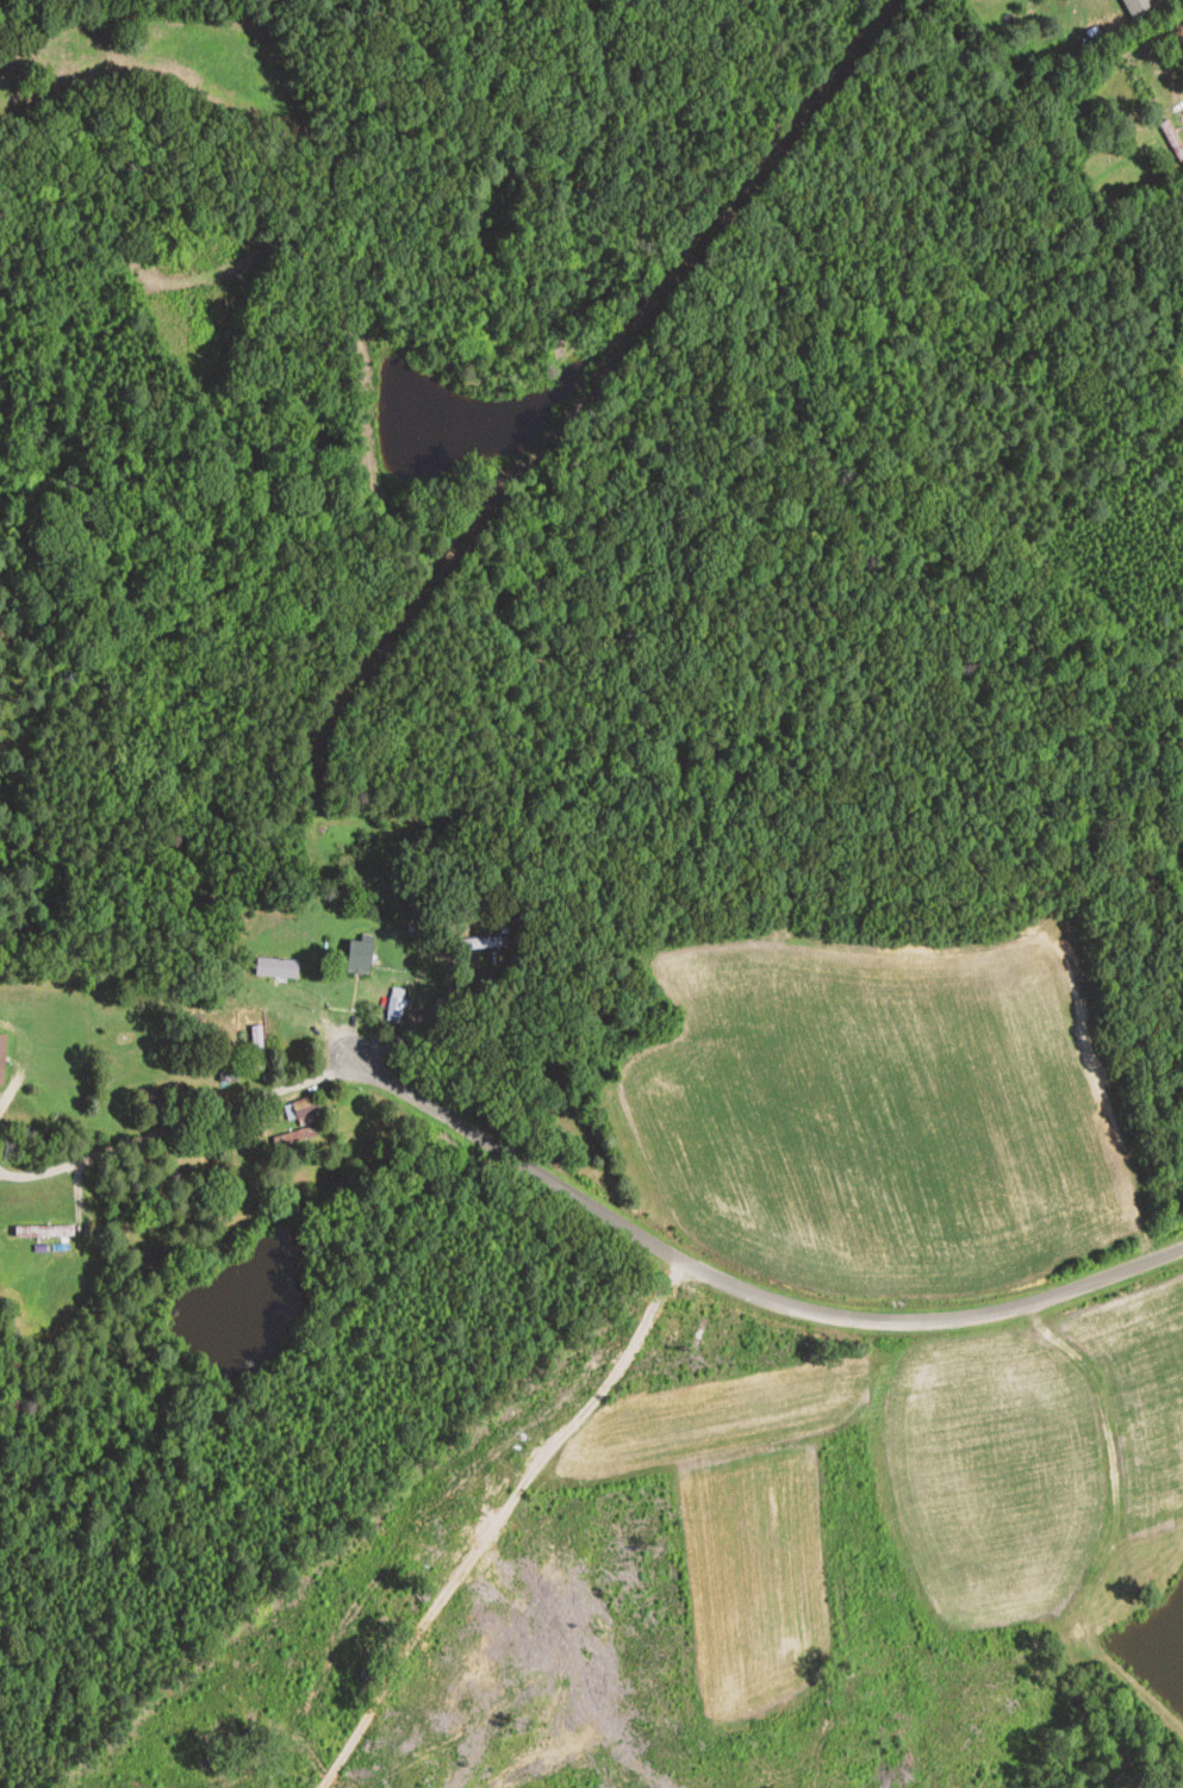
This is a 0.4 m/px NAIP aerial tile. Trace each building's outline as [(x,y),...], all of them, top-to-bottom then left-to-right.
[(1149,0),(1121,0),(1130,17),(1152,5),(1149,0)] [(1178,163),(1182,161),(1182,150),(1169,119),(1160,123),(1178,163)] [(372,941),(347,937),(342,972),(367,976),(372,941)] [(510,949),(510,938),(459,938),(459,949),(510,949)] [(297,961),(255,959),(255,977),(297,979),(297,961)] [(252,1070),(262,1070),(262,1028),(252,1028),(252,1070)] [(294,1120),(317,1115),(313,1098),(291,1102),(294,1120)] [(13,1227),(13,1238),(72,1238),(72,1227),(13,1227)]
